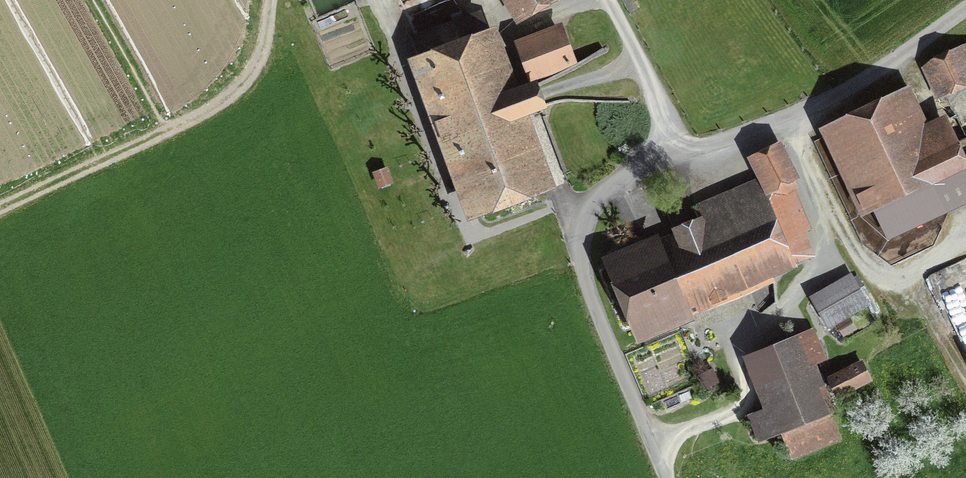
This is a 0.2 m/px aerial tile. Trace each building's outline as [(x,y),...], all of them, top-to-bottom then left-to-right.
[(520,16),(546,0),(510,0),(520,16)] [(452,165),(469,209),(538,183),(514,118),(541,108),(532,85),(505,95),(476,17),(416,40),(461,162),(452,165)] [(572,64),(559,29),(520,44),(534,79),(572,64)] [(945,55),(948,61),(924,72),(934,94),(965,78),(965,45),(945,55)] [(839,129),(895,246),(940,224),(934,210),(965,195),(965,163),(963,165),(953,144),(965,138),(956,116),(914,136),(897,102),(839,129)] [(777,197),(793,189),(795,188),(779,154),(760,163),(769,181),(777,197)] [(700,223),(679,232),(684,244),(619,272),(642,328),(684,311),(681,304),(806,252),(798,233),(810,228),(793,189),(777,197),(769,181),(695,211),(700,223)] [(852,278),(813,300),(828,327),(867,305),(852,278)] [(938,294),(965,353),(965,281),(938,294)] [(789,453),(835,433),(808,365),(823,359),(814,335),(752,360),(772,410),(751,418),(758,434),(779,426),(789,453)] [(832,379),(839,395),(868,380),(860,365),(832,379)]
